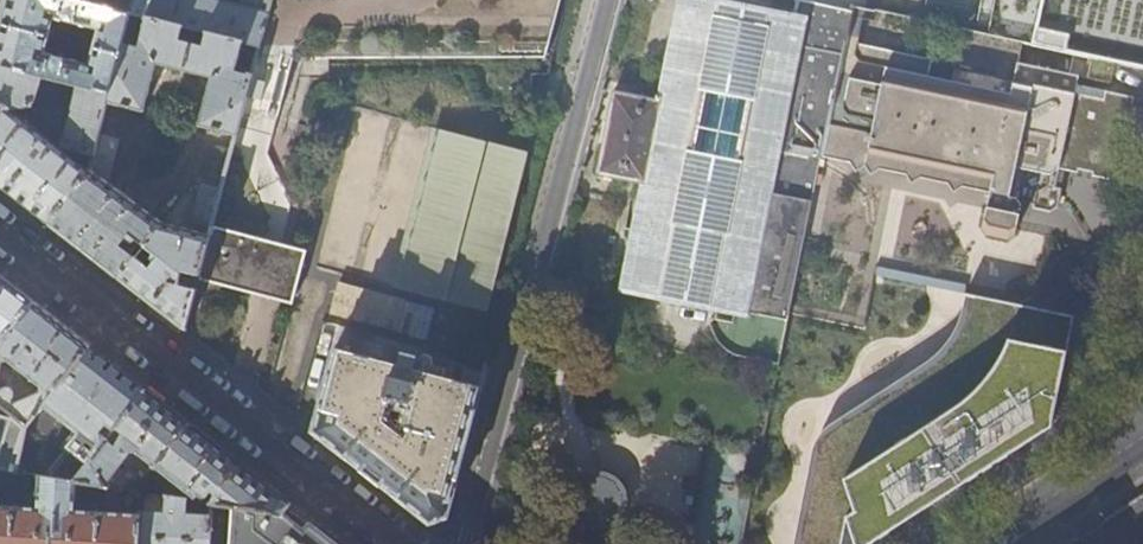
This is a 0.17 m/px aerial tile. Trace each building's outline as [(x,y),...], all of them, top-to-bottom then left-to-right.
[(0,13),(0,65),(42,77),(79,87),(109,95),(122,45),(130,14),(85,3),(74,0),(3,0),(0,13)] [(85,3),(130,14),(146,19),(243,44),(259,48),(272,0),(222,0),(221,2),(214,0),(86,0),(85,3)] [(259,48),(256,57),(271,57),(546,57),(549,43),(560,0),(272,0),(259,48)] [(820,159),(831,105),(791,96),(796,70),(836,78),(841,54),(809,47),(814,24),(822,25),(820,34),(844,39),(844,38),(850,9),(853,5),(834,0),(832,0),(626,0),(610,61),(631,64),(628,83),(661,90),(660,97),(656,97),(655,101),(616,93),(616,92),(612,91),(611,95),(612,95),(597,170),(596,170),(595,174),(599,175),(600,173),(643,183),(638,210),(636,211),(636,215),(637,216),(635,225),(616,221),(613,236),(566,228),(559,254),(552,282),(603,291),(602,299),(702,320),(705,338),(717,353),(730,360),(778,367),(788,315),(804,239),(820,159)] [(1035,49),(1142,71),(1142,0),(1045,0),(1035,49)] [(235,73),(243,44),(146,19),(138,48),(122,45),(109,95),(107,104),(144,113),(157,64),(213,79),(200,126),(235,136),(251,77),(235,73)] [(1125,109),(1128,94),(1071,83),(1073,73),(1011,61),(1007,80),(946,68),(944,81),(921,76),(924,60),(854,46),(856,40),(844,38),(844,39),(841,54),(836,78),(831,105),(820,159),(985,192),(977,228),(982,234),(1003,238),(1010,233),(1016,201),(1028,204),(1027,208),(1045,212),(1052,207),(1060,168),(1072,171),(1073,167),(1088,170),(1088,174),(1103,177),(1122,164),(1129,127),(1125,127),(1129,109),(1125,109)] [(0,65),(0,186),(3,188),(47,223),(89,172),(93,156),(78,153),(73,159),(35,130),(39,124),(29,117),(23,117),(21,119),(13,113),(35,108),(42,77),(0,65)] [(107,104),(109,95),(79,87),(65,140),(95,147),(99,135),(107,104)] [(528,152),(436,131),(393,288),(487,311),(501,258),(519,189),(528,152)] [(99,135),(95,147),(93,156),(89,172),(47,223),(74,244),(117,277),(134,257),(121,247),(126,240),(132,241),(135,238),(143,245),(161,223),(109,185),(119,141),(99,135)] [(195,225),(210,229),(220,191),(203,186),(194,217),(195,225)] [(208,235),(161,223),(143,245),(156,254),(154,258),(156,263),(150,269),(134,257),(117,277),(141,296),(183,330),(194,290),(179,286),(182,273),(197,277),(208,235)] [(208,235),(197,277),(263,293),(292,301),(301,267),(303,257),(274,249),(210,231),(208,235)] [(0,276),(0,342),(33,302),(0,276)] [(330,316),(426,341),(433,312),(337,288),(330,316)] [(797,543),(868,543),(963,483),(1050,427),(1068,351),(1074,314),(966,291),(961,323),(942,349),(830,422),(817,451),(797,543)] [(26,426),(89,346),(58,322),(33,302),(0,342),(0,366),(2,355),(15,366),(11,371),(16,375),(20,370),(40,386),(33,395),(15,405),(12,402),(14,400),(15,398),(15,396),(15,395),(15,393),(13,390),(12,389),(9,387),(6,387),(3,388),(2,389),(0,388),(0,407),(26,426)] [(26,426),(47,441),(37,476),(40,477),(74,482),(145,390),(119,369),(89,346),(26,426)] [(122,359),(154,380),(160,370),(128,350),(122,359)] [(463,456),(485,373),(386,350),(384,362),(336,351),(313,431),(371,476),(430,522),(447,516),(463,456)] [(160,402),(145,390),(74,482),(78,482),(104,486),(130,452),(132,453),(133,453),(134,453),(135,453),(136,453),(137,452),(156,466),(188,424),(160,402)] [(0,407),(0,471),(16,473),(26,426),(0,407)] [(231,457),(188,424),(156,466),(189,493),(185,498),(212,502),(284,513),(290,503),(231,457)] [(113,488),(137,491),(146,480),(133,469),(126,471),(113,488)] [(16,473),(0,471),(0,487),(16,488),(17,473),(16,473)] [(74,482),(40,477),(38,507),(0,505),(0,543),(138,543),(140,513),(76,509),(78,482),(74,482)] [(603,526),(611,523),(617,518),(621,512),(623,504),(622,496),(619,489),(614,483),(606,479),(599,478),(591,480),(584,484),(578,490),(575,497),(575,505),(577,513),(582,519),(588,524),(596,526),(603,526)] [(140,513),(138,543),(209,543),(211,516),(185,514),(185,498),(166,495),(165,513),(140,511),(140,513)] [(284,513),(212,502),(211,516),(209,543),(342,543),(332,536),(319,526),(316,530),(307,524),(303,529),(284,513)]
